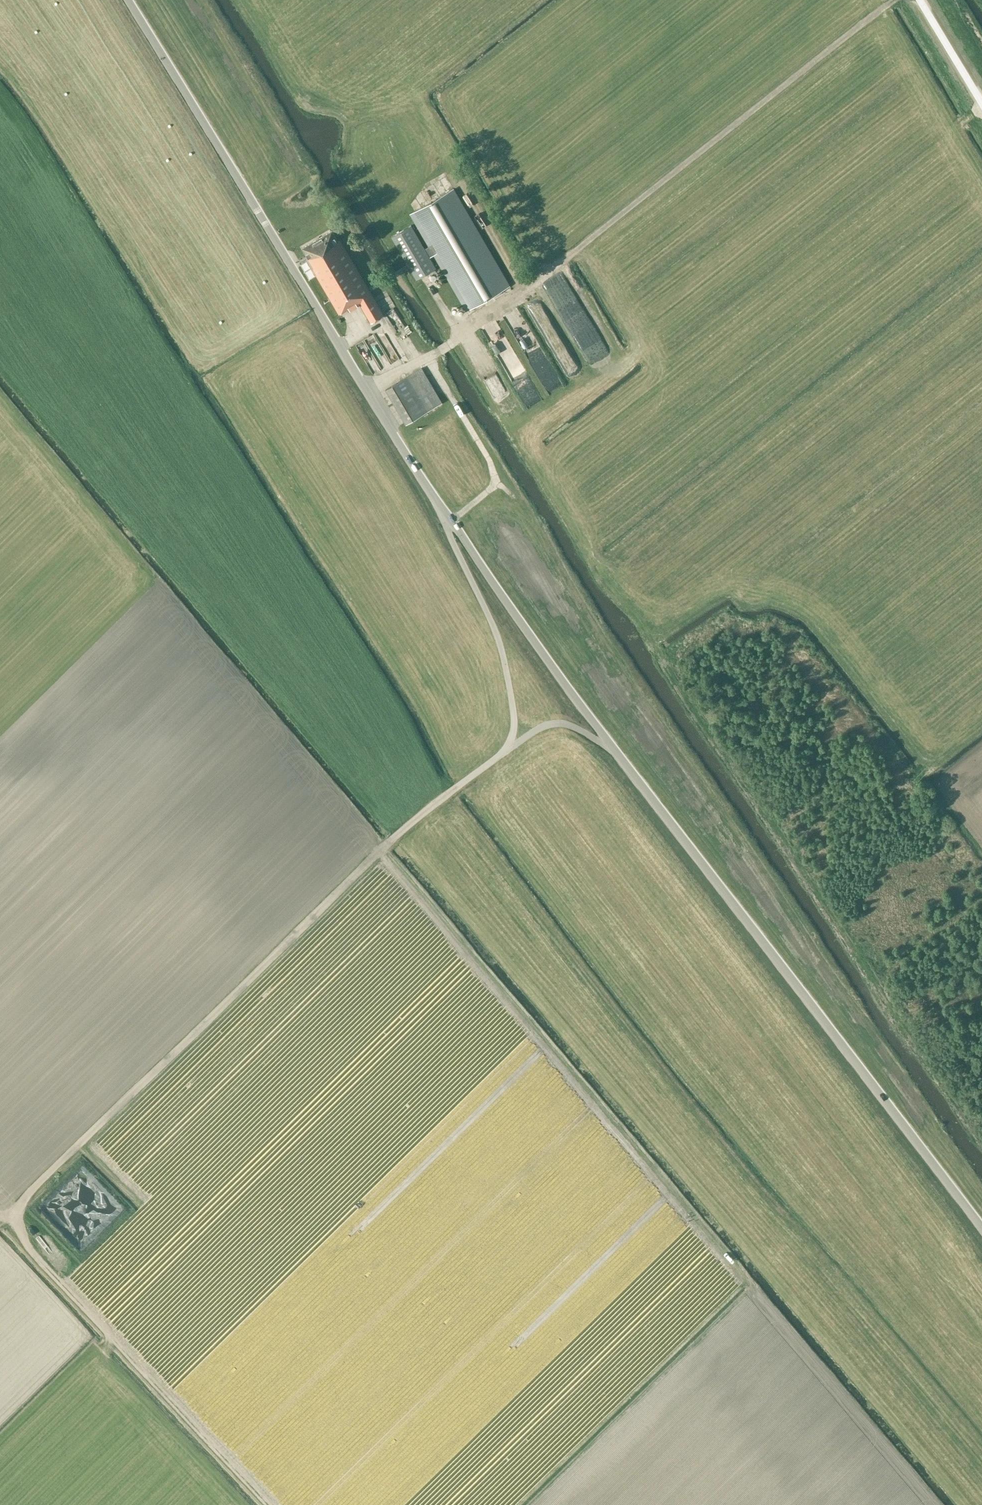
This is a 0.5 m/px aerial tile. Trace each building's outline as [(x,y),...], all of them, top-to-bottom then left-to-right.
[(424,249),(411,225),(392,237),(416,279),(436,268),(429,257),(433,255),(466,311),(510,285),(453,189),(410,214),(429,246),(424,249)] [(339,241),(332,230),(302,248),(308,258),(307,259),(339,314),(348,309),(349,310),(360,304),(371,323),(384,315),(377,303),(340,241),(339,241)] [(422,368),(411,374),(385,390),(406,424),(432,409),(442,403),(422,368)]
